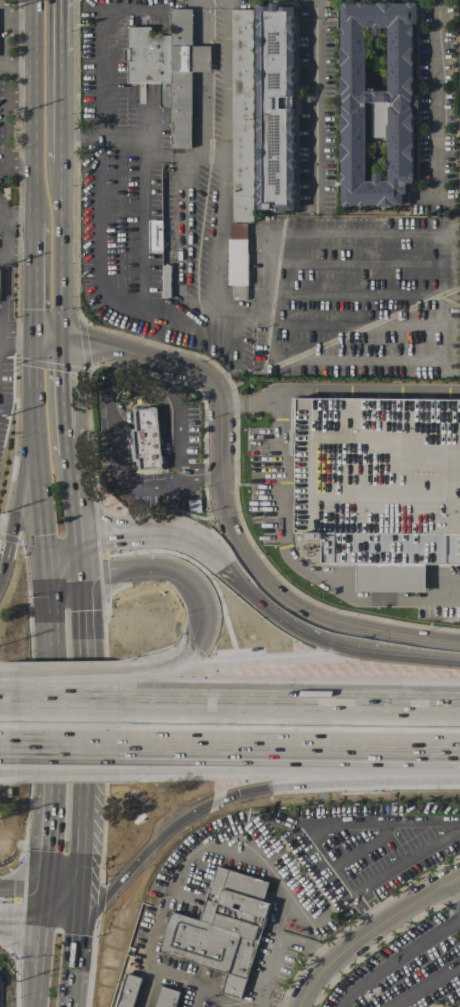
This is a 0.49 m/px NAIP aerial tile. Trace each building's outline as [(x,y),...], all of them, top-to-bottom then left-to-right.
[(342,181),(341,181),(341,173),(342,173),(342,162),(340,162),(340,154),(341,154),(341,150),(340,150),(340,143),(342,143),(342,132),(340,132),(340,124),(341,124),(341,120),(340,120),(340,114),(341,114),(341,107),(343,107),(343,102),(341,102),(341,95),(340,95),(340,88),(341,88),(341,84),(340,84),(340,77),(341,77),(341,65),(340,65),(340,58),(341,58),(341,55),(340,55),(340,48),(341,48),(341,36),(340,36),(340,28),(341,28),(341,4),(343,4),(343,3),(351,3),(351,4),(358,4),(358,3),(366,3),(366,4),(377,4),(377,2),(385,2),(385,3),(388,3),(388,2),(395,2),(395,3),(407,3),(407,2),(415,2),(415,3),(417,3),(417,24),(412,24),(412,27),(413,27),(413,36),(412,36),(412,47),(413,47),(413,55),(412,55),(412,57),(413,57),(413,65),(412,65),(412,77),(413,77),(413,85),(412,85),(412,87),(413,87),(413,95),(412,95),(412,100),(418,99),(418,109),(412,109),(412,114),(413,114),(413,122),(412,122),(412,124),(413,124),(413,132),(412,132),(412,143),(413,143),(413,151),(412,151),(412,153),(413,153),(413,161),(412,161),(412,172),(414,172),(414,181),(412,181),(413,183),(409,183),(409,205),(402,205),(396,205),(396,206),(388,207),(388,206),(384,206),(378,206),(378,205),(366,205),(366,207),(358,207),(358,205),(352,205),(352,206),(344,207),(344,205),(342,205),(342,181)] [(294,210),(259,210),(259,205),(258,205),(257,6),(270,6),(270,4),(279,4),(279,6),(293,6),(294,210)] [(191,149),(170,148),(170,108),(160,108),(160,83),(128,83),(128,61),(125,61),(125,48),(128,48),(128,27),(152,27),(152,35),(171,35),(171,9),(192,9),(192,46),(200,46),(210,46),(210,72),(200,72),(192,72),(191,149)] [(231,10),(234,10),(253,10),(254,222),(235,222),(233,222),(231,10)] [(148,220),(163,220),(163,252),(149,252),(148,220)] [(247,285),(247,300),(232,300),(232,285),(228,285),(228,239),(230,239),(230,224),(247,224),(247,254),(248,254),(248,270),(247,285)] [(163,265),(170,265),(170,273),(171,273),(172,274),(172,277),(171,278),(170,278),(170,298),(163,298),(163,265)] [(264,270),(264,285),(247,285),(248,270),(264,270)] [(292,398),(459,399),(459,565),(426,564),(425,592),(355,591),(355,564),(321,563),(321,539),(305,539),(305,533),(296,533),(296,430),(291,430),(292,398)] [(166,472),(136,474),(135,464),(132,464),(128,426),(132,426),(130,407),(159,404),(166,472)] [(188,500),(200,498),(201,512),(189,514),(188,500)] [(158,952),(171,911),(200,920),(217,866),(269,882),(263,901),(270,903),(273,895),(282,898),(279,907),(270,904),(245,986),(247,986),(245,992),(243,991),(241,999),(221,993),(227,973),(158,952)] [(142,978),(133,1006),(116,1006),(126,973),(142,978)] [(180,992),(175,1006),(154,1006),(161,986),(180,992)]
